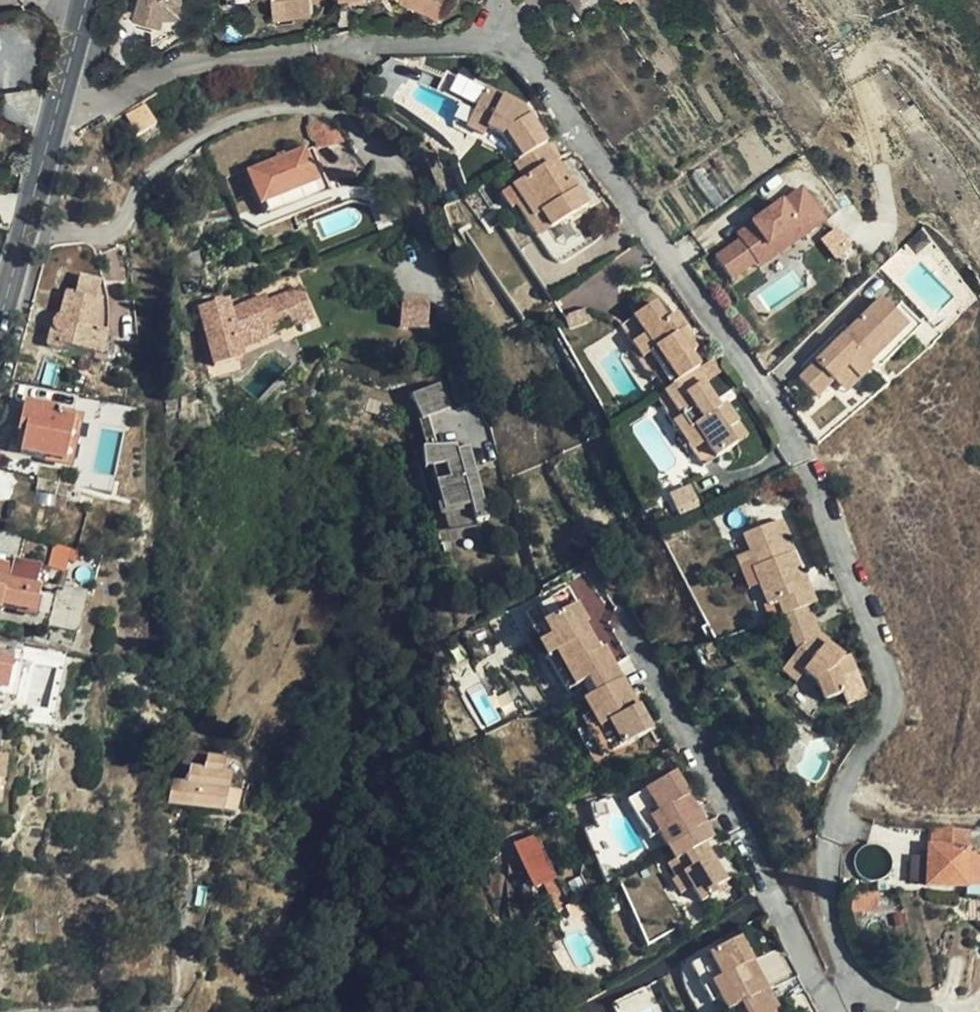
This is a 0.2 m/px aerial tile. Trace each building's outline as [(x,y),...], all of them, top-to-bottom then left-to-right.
[(139,17),(158,24),(166,26),(169,16),(186,14),(185,0),(146,0),(139,17)] [(271,11),(290,9),(308,7),(307,0),(270,0),(271,11)] [(440,14),(445,0),(405,0),(440,14)] [(158,24),(139,17),(127,34),(146,41),(158,24)] [(523,161),(552,143),(529,106),(491,87),(480,111),(496,118),(492,128),(507,136),(523,161)] [(147,121),(136,102),(119,112),(130,131),(147,121)] [(715,210),(804,148),(775,106),(686,169),(715,210)] [(515,167),(519,164),(523,161),(507,136),(492,128),(496,118),(480,111),(471,127),(498,142),(515,167)] [(304,116),(311,147),(349,133),(347,131),(333,122),(304,116)] [(594,204),(578,180),(571,185),(557,165),(564,160),(552,143),(523,161),(519,164),(529,179),(518,186),(527,201),(522,205),(545,238),(594,204)] [(329,190),(311,147),(249,171),(266,217),(329,190)] [(571,185),(578,180),(564,160),(557,165),(571,185)] [(731,283),(757,265),(753,260),(796,229),(803,240),(825,225),(802,191),(736,237),(739,242),(715,260),(731,283)] [(757,265),(761,270),(803,240),(796,229),(753,260),(757,265)] [(60,344),(93,352),(100,329),(92,327),(99,299),(93,297),(97,280),(77,275),(73,291),(68,292),(64,296),(58,314),(54,315),(53,318),(52,324),(50,326),(46,340),(47,345),(50,348),(59,350),(60,344)] [(288,325),(310,318),(300,287),(279,294),(280,299),(268,304),(267,299),(264,292),(228,306),(226,295),(199,300),(209,359),(236,355),(234,342),(233,336),(274,323),(273,317),(284,313),(288,325)] [(280,299),(279,294),(267,299),(268,304),(280,299)] [(402,297),(400,324),(429,326),(431,299),(402,297)] [(879,303),(848,334),(854,340),(846,348),(866,369),(906,330),(891,316),(879,303)] [(906,330),(866,369),(870,373),(920,325),(902,306),(891,316),(906,330)] [(684,338),(687,335),(678,320),(669,326),(657,310),(635,324),(656,355),(684,338)] [(233,336),(234,342),(288,325),(284,313),(273,317),(274,323),(233,336)] [(646,363),(653,358),(656,355),(635,324),(625,330),(646,363)] [(100,329),(93,352),(99,354),(105,331),(100,329)] [(854,340),(848,334),(840,342),(846,348),(854,340)] [(684,338),(689,347),(694,343),(687,335),(684,338)] [(674,390),(689,380),(699,373),(692,362),(697,359),(689,347),(684,338),(656,355),(653,358),(674,390)] [(846,348),(840,342),(796,385),(815,404),(831,388),(845,375),(856,387),(870,373),(866,369),(846,348)] [(668,394),(674,390),(653,358),(646,363),(639,367),(651,386),(660,381),(668,394)] [(843,400),(856,387),(845,375),(831,388),(843,400)] [(698,429),(721,414),(704,389),(698,394),(689,380),(674,390),(668,394),(694,432),(698,429)] [(418,420),(447,409),(438,383),(409,394),(418,420)] [(72,483),(113,492),(131,408),(103,402),(97,431),(84,428),(72,483)] [(60,464),(70,412),(23,403),(18,424),(25,425),(18,455),(60,464)] [(730,434),(737,430),(725,412),(721,414),(698,429),(719,462),(739,447),(730,434)] [(719,462),(698,429),(694,432),(685,438),(706,471),(719,462)] [(746,444),(737,430),(730,434),(739,447),(746,444)] [(432,443),(422,445),(427,466),(430,482),(438,480),(448,524),(468,519),(469,523),(482,520),(469,462),(460,464),(456,448),(454,438),(432,443)] [(469,462),(465,446),(456,448),(460,464),(469,462)] [(468,519),(448,524),(438,480),(430,482),(442,534),(469,527),(469,523),(468,519)] [(797,660),(814,644),(817,641),(813,629),(815,628),(809,610),(813,609),(801,575),(797,576),(786,545),(790,544),(784,524),(743,538),(748,555),(754,571),(750,572),(758,595),(765,616),(773,614),(777,628),(771,630),(778,647),(788,642),(797,660)] [(749,598),(758,595),(750,572),(754,571),(748,555),(736,559),(749,598)] [(10,583),(15,560),(0,556),(0,581),(10,583)] [(10,583),(0,581),(0,611),(1,612),(1,609),(33,617),(39,590),(10,583)] [(88,637),(98,599),(70,592),(61,630),(88,637)] [(577,609),(536,632),(570,695),(585,688),(592,701),(621,685),(603,654),(598,657),(582,629),(587,627),(577,609)] [(570,695),(536,632),(526,637),(543,668),(547,666),(566,698),(570,695)] [(822,651),(824,649),(827,647),(818,639),(817,641),(814,644),(822,651)] [(842,663),(824,649),(822,651),(814,644),(797,660),(790,668),(804,679),(817,690),(822,708),(843,700),(839,687),(857,680),(850,661),(842,663)] [(0,660),(0,691),(6,692),(11,662),(0,660)] [(797,687),(804,679),(790,668),(783,675),(797,687)] [(629,699),(621,685),(592,701),(581,707),(589,722),(580,727),(601,765),(650,736),(636,713),(632,715),(624,702),(629,699)] [(632,715),(636,713),(629,699),(624,702),(632,715)] [(230,789),(234,774),(224,771),(226,760),(209,755),(205,768),(194,764),(190,777),(177,773),(170,795),(235,814),(240,792),(230,789)] [(686,801),(689,799),(673,771),(624,800),(646,838),(655,833),(664,846),(704,823),(696,810),(692,812),(686,801)] [(696,810),(689,799),(686,801),(692,812),(696,810)] [(927,829),(926,857),(908,857),(907,882),(925,883),(925,885),(963,887),(976,887),(975,894),(979,894),(979,852),(965,852),(965,831),(927,829)] [(971,832),(970,843),(979,844),(979,832),(971,832)] [(528,889),(539,883),(515,841),(496,852),(520,894),(528,889)] [(715,856),(708,843),(703,847),(709,858),(715,856)] [(676,879),(673,880),(682,895),(684,893),(691,889),(683,875),(676,879)] [(528,889),(534,900),(545,893),(539,883),(528,889)] [(716,890),(719,893),(728,887),(727,884),(716,890)] [(877,892),(850,891),(849,909),(876,911),(877,892)] [(534,900),(543,916),(555,909),(545,893),(534,900)] [(744,1005),(768,992),(740,940),(692,967),(714,1006),(724,1001),(730,1011),(732,1011),(744,1005)] [(744,1005),(748,1011),(780,1011),(768,992),(744,1005)]
